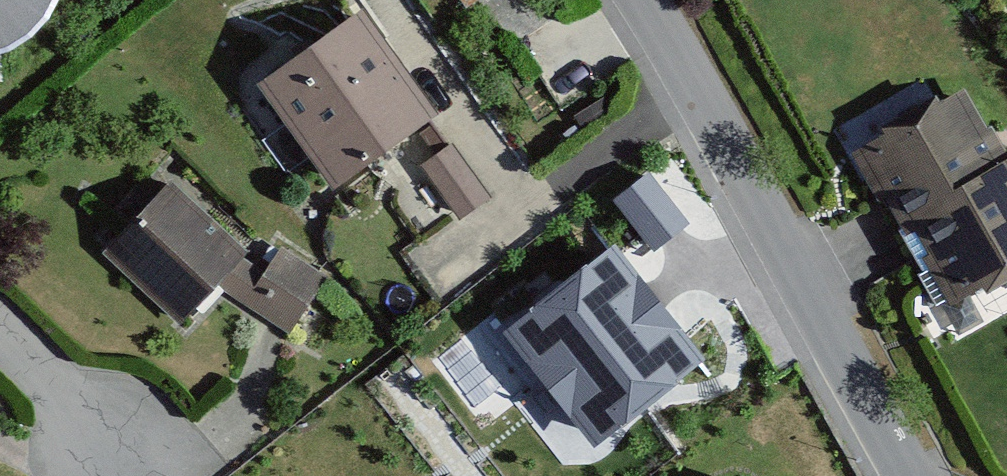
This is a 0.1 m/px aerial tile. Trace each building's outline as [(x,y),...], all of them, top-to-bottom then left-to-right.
[(48,14),(56,0),(0,0),(0,46),(26,35),(48,14)] [(437,121),(357,19),(263,92),(342,194),(437,121)] [(1006,175),(1006,163),(962,93),(849,166),(900,244),(1006,175)] [(424,159),(456,213),(487,195),(455,140),(424,159)] [(900,244),(952,324),(1006,291),(1006,175),(900,244)] [(621,201),(656,245),(683,225),(648,180),(621,201)] [(250,253),(168,184),(102,262),(184,331),(250,253)] [(322,277),(275,249),(244,303),(291,330),(322,277)] [(610,254),(512,333),(598,439),(696,360),(610,254)]
